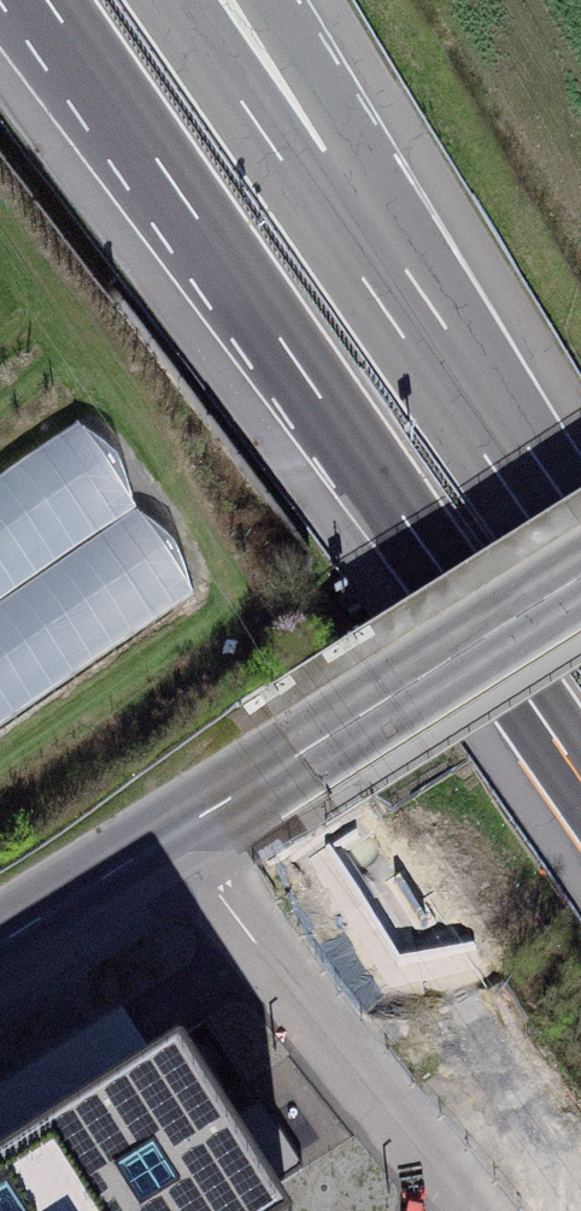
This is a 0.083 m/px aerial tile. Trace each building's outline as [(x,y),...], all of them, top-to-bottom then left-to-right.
[(200,586),(88,409),(0,465),(0,712),(200,586)] [(152,1086),(2,1180),(0,1177),(0,1210),(230,1210),(152,1086)]
